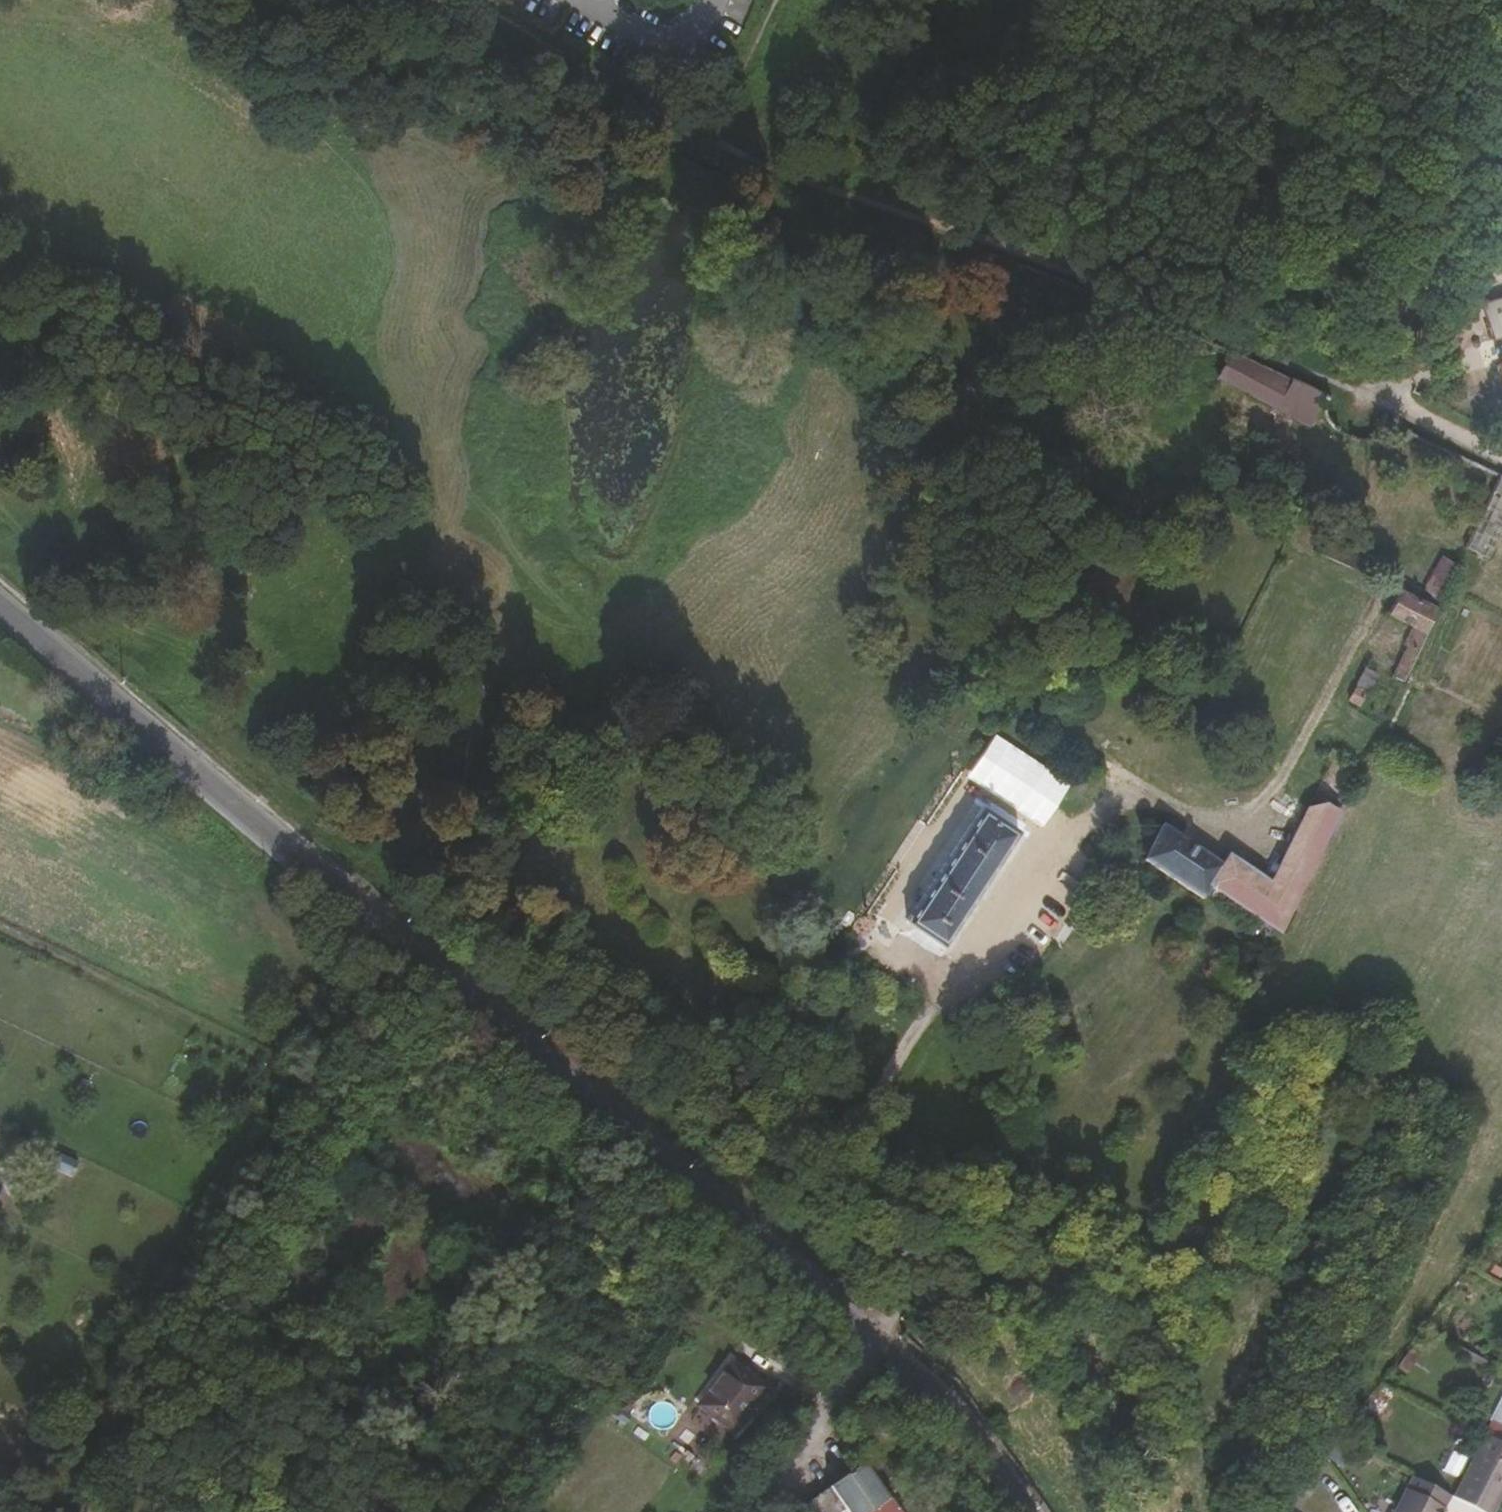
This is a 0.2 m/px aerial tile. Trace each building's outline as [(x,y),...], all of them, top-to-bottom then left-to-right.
[(1485,300),(1498,337),(1501,336),(1501,295),(1485,300)] [(1325,394),(1234,350),(1220,379),(1311,424),(1325,394)] [(1486,476),(1394,435),(1365,493),(1493,556),(1501,537),(1501,472),(1490,467),(1486,476)] [(1395,675),(1405,680),(1461,566),(1445,557),(1428,591),(1435,594),(1430,603),(1403,590),(1390,614),(1416,627),(1407,645),(1409,647),(1395,675)] [(1342,792),(1348,796),(1356,780),(1349,777),(1342,792)] [(983,806),(906,919),(944,945),(1019,831),(983,806)] [(1145,860),(1205,897),(1213,887),(1259,917),(1243,940),(1248,944),(1255,945),(1260,945),(1274,942),(1279,938),(1341,811),(1335,808),(1308,811),(1271,883),(1229,855),(1222,865),(1163,826),(1145,860)] [(882,1301),(873,1293),(864,1301),(873,1308),(882,1301)] [(701,1401),(736,1429),(771,1384),(734,1357),(701,1401)] [(1484,1435),(1451,1498),(1478,1511),(1491,1511),(1501,1491),(1501,1444),(1498,1442),(1484,1435)] [(867,1467),(831,1494),(834,1498),(815,1511),(898,1511),(867,1467)] [(1393,1511),(1440,1511),(1448,1496),(1411,1477),(1393,1511)]
